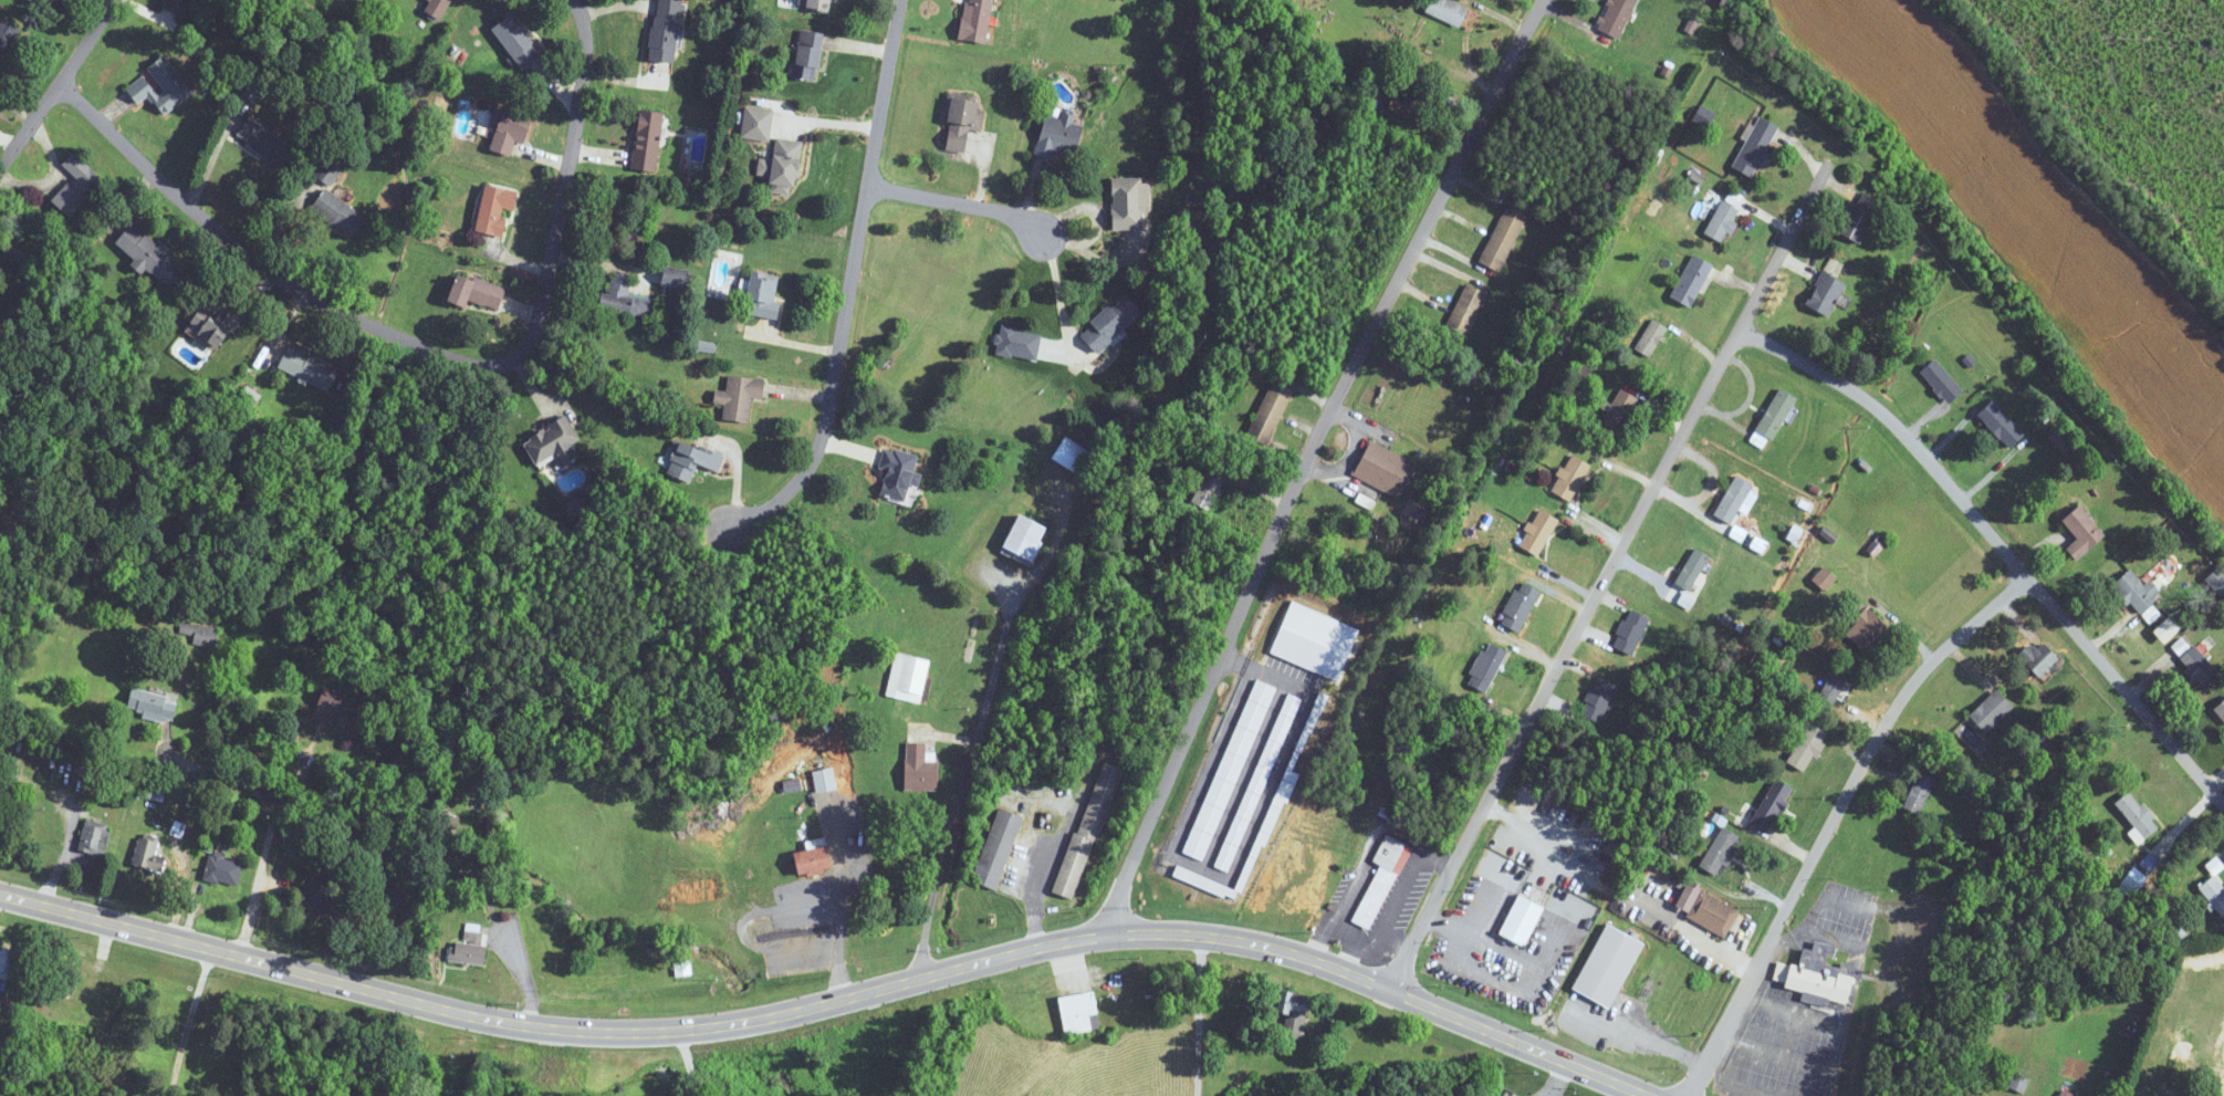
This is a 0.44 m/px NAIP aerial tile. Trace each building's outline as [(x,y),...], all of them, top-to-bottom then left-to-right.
[(188,17),(195,0),(168,0),(165,8),(188,17)] [(424,10),(440,20),(452,0),(430,0),(424,10)] [(677,63),(683,0),(682,0),(655,0),(650,61),(677,63)] [(803,7),(829,12),(831,0),(804,0),(803,7)] [(988,44),(995,0),(966,0),(960,40),(988,44)] [(1467,9),(1449,0),(1429,0),(1424,11),(1458,28),(1467,9)] [(1637,0),(1610,0),(1597,29),(1620,40),(1637,0)] [(520,70),(541,57),(514,15),(493,28),(520,70)] [(19,27),(1,17),(0,18),(0,59),(19,27)] [(824,33),(801,30),(794,78),(818,81),(824,33)] [(193,93),(165,55),(144,70),(146,73),(126,88),(138,104),(150,95),(165,114),(193,93)] [(1407,117),(1414,103),(1393,94),(1387,109),(1407,117)] [(968,153),(971,129),(982,130),(986,102),(952,97),(944,150),(968,153)] [(510,157),(516,141),(526,144),(534,119),(496,107),(490,125),(498,128),(491,150),(510,157)] [(745,107),(742,139),(771,142),(774,110),(745,107)] [(663,112),(639,110),(632,172),(656,175),(663,112)] [(1046,115),(1034,154),(1052,160),(1055,151),(1077,158),(1087,127),(1074,122),(1076,116),(1063,112),(1060,120),(1046,115)] [(298,151),(250,117),(236,135),(285,170),(298,151)] [(1731,168),(1752,179),(1779,127),(1758,117),(1731,168)] [(804,141),(776,138),(773,160),(760,159),(758,175),(773,177),(770,193),(796,197),(804,141)] [(53,201),(70,217),(104,181),(74,152),(62,164),(75,177),(53,201)] [(314,174),(332,186),(343,169),(326,158),(314,174)] [(1113,230),(1150,230),(1149,179),(1113,179),(1113,230)] [(502,238),(508,210),(515,211),(519,191),(485,185),(476,232),(502,238)] [(312,209),(356,239),(369,219),(326,189),(312,209)] [(1881,201),(1858,191),(1839,236),(1861,245),(1881,201)] [(1740,211),(1721,201),(1703,234),(1722,244),(1740,211)] [(1525,215),(1503,206),(1479,264),(1501,273),(1525,215)] [(147,270),(171,290),(189,270),(134,223),(117,243),(137,260),(132,266),(143,275),(147,270)] [(1712,267),(1693,256),(1668,297),(1688,309),(1712,267)] [(780,320),(783,303),(775,302),(779,276),(751,272),(750,281),(744,280),(739,314),(780,320)] [(1827,319),(1846,286),(1822,272),(1803,306),(1827,319)] [(507,291),(460,273),(449,301),(468,308),(471,300),(499,311),(507,291)] [(631,276),(609,273),(604,312),(657,319),(660,299),(628,295),(631,276)] [(1487,295),(1466,284),(1444,328),(1465,339),(1487,295)] [(1145,312),(1126,293),(1082,335),(1101,355),(1145,312)] [(190,328),(225,351),(248,316),(234,307),(225,321),(204,307),(190,328)] [(1667,330),(1653,321),(1634,349),(1648,358),(1667,330)] [(1014,359),(1019,328),(1001,325),(996,356),(1014,359)] [(330,391),(340,369),(288,346),(278,368),(330,391)] [(1947,405),(1962,392),(1935,359),(1919,373),(1947,405)] [(767,380),(728,376),(727,391),(716,390),(714,404),(725,405),(724,420),(750,422),(753,398),(765,400),(767,380)] [(1247,435),(1268,445),(1293,391),(1272,381),(1247,435)] [(1754,432),(1770,442),(1796,399),(1779,389),(1754,432)] [(1635,398),(1617,390),(1599,431),(1618,438),(1635,398)] [(2026,437),(1990,401),(1976,416),(2012,451),(2026,437)] [(525,437),(536,465),(557,457),(561,468),(579,461),(573,444),(579,441),(570,419),(525,437)] [(1090,452),(1063,436),(1050,459),(1076,475),(1090,452)] [(695,464),(716,472),(722,456),(677,440),(665,474),(688,482),(695,464)] [(1351,477),(1399,499),(1416,463),(1368,441),(1351,477)] [(878,493),(903,501),(917,457),(885,446),(878,467),(885,470),(878,493)] [(1591,469),(1574,455),(1548,487),(1566,501),(1591,469)] [(1231,468),(1210,458),(1198,483),(1201,485),(1193,502),(1211,510),(1231,468)] [(1740,506),(1741,507),(1746,498),(1747,498),(1753,485),(1734,475),(1713,516),(1731,525),(1740,506)] [(2061,520),(2077,540),(2066,549),(2076,560),(2105,537),(2079,505),(2061,520)] [(1558,521),(1539,509),(1517,544),(1536,556),(1558,521)] [(1043,528),(1015,515),(1000,547),(1031,562),(1040,545),(1036,543),(1043,528)] [(1709,558),(1694,549),(1673,583),(1688,592),(1709,558)] [(2221,595),(2223,592),(2223,574),(2218,567),(2205,580),(2221,595)] [(1813,580),(1825,590),(1834,578),(1823,568),(1813,580)] [(2112,584),(2137,614),(2161,594),(2150,580),(2143,585),(2130,569),(2112,584)] [(1538,591),(1519,581),(1498,622),(1518,632),(1538,591)] [(1844,633),(1863,652),(1887,627),(1868,608),(1844,633)] [(1650,620),(1629,609),(1610,646),(1631,656),(1650,620)] [(220,645),(216,623),(179,628),(181,636),(192,634),(195,649),(220,645)] [(2217,671),(2193,643),(2188,648),(2181,640),(2170,649),(2202,685),(2217,671)] [(1466,684),(1487,694),(1506,651),(1485,642),(1466,684)] [(2035,647),(2031,642),(2017,655),(2038,678),(2058,659),(2041,642),(2035,647)] [(919,703),(928,660),(894,653),(885,696),(919,703)] [(1851,674),(1836,665),(1818,695),(1832,704),(1851,674)] [(1616,685),(1594,676),(1579,715),(1601,723),(1616,685)] [(175,722),(180,698),(133,687),(127,711),(175,722)] [(348,699),(327,688),(314,715),(334,725),(348,699)] [(1968,717),(1986,734),(2013,707),(1995,689),(1968,717)] [(2213,711),(2223,721),(2223,699),(2213,711)] [(1829,736),(1812,723),(1785,759),(1802,772),(1829,736)] [(925,753),(925,743),(904,743),(904,790),(934,791),(934,753),(925,753)] [(1121,768),(1098,761),(1055,893),(1078,900),(1121,768)] [(92,797),(105,767),(92,762),(79,791),(92,797)] [(813,770),(815,791),(835,789),(833,768),(813,770)] [(1903,806),(1919,814),(1935,778),(1919,770),(1903,806)] [(1768,832),(1793,788),(1775,778),(1750,821),(1768,832)] [(2160,826),(2129,790),(2114,803),(2144,839),(2160,826)] [(972,881),(996,889),(1021,816),(997,808),(972,881)] [(113,824),(87,817),(78,849),(104,856),(113,824)] [(1698,865),(1717,876),(1740,837),(1722,826),(1698,865)] [(1410,846),(1385,834),(1372,862),(1377,864),(1351,922),(1371,932),(1410,846)] [(155,856),(160,842),(140,835),(131,861),(163,873),(167,860),(155,856)] [(808,841),(809,849),(791,852),(795,875),(829,870),(825,839),(808,841)] [(245,860),(208,855),(204,881),(241,886),(245,860)] [(306,911),(332,911),(332,872),(306,872),(306,911)] [(2220,874),(2200,884),(2217,917),(2223,914),(2223,883),(2220,874)] [(1739,909),(1699,890),(1686,918),(1726,938),(1739,909)] [(1527,946),(1542,904),(1514,895),(1499,936),(1527,946)] [(1572,990),(1612,1009),(1643,942),(1604,923),(1572,990)] [(483,966),(486,945),(450,941),(448,962),(483,966)] [(1862,969),(1827,962),(1831,945),(1814,941),(1812,951),(1802,948),(1798,966),(1777,961),(1772,985),(1855,1003),(1862,969)] [(10,981),(17,955),(0,950),(0,978),(10,981)] [(676,976),(677,990),(692,989),(691,975),(676,976)] [(1273,1012),(1286,1015),(1282,1035),(1300,1039),(1308,1005),(1292,1002),(1294,994),(1278,990),(1273,1012)] [(1093,1030),(1091,1018),(1097,1017),(1093,992),(1057,997),(1063,1035),(1093,1030)] [(2030,1079),(2015,1072),(2008,1086),(2023,1094),(2030,1079)]
